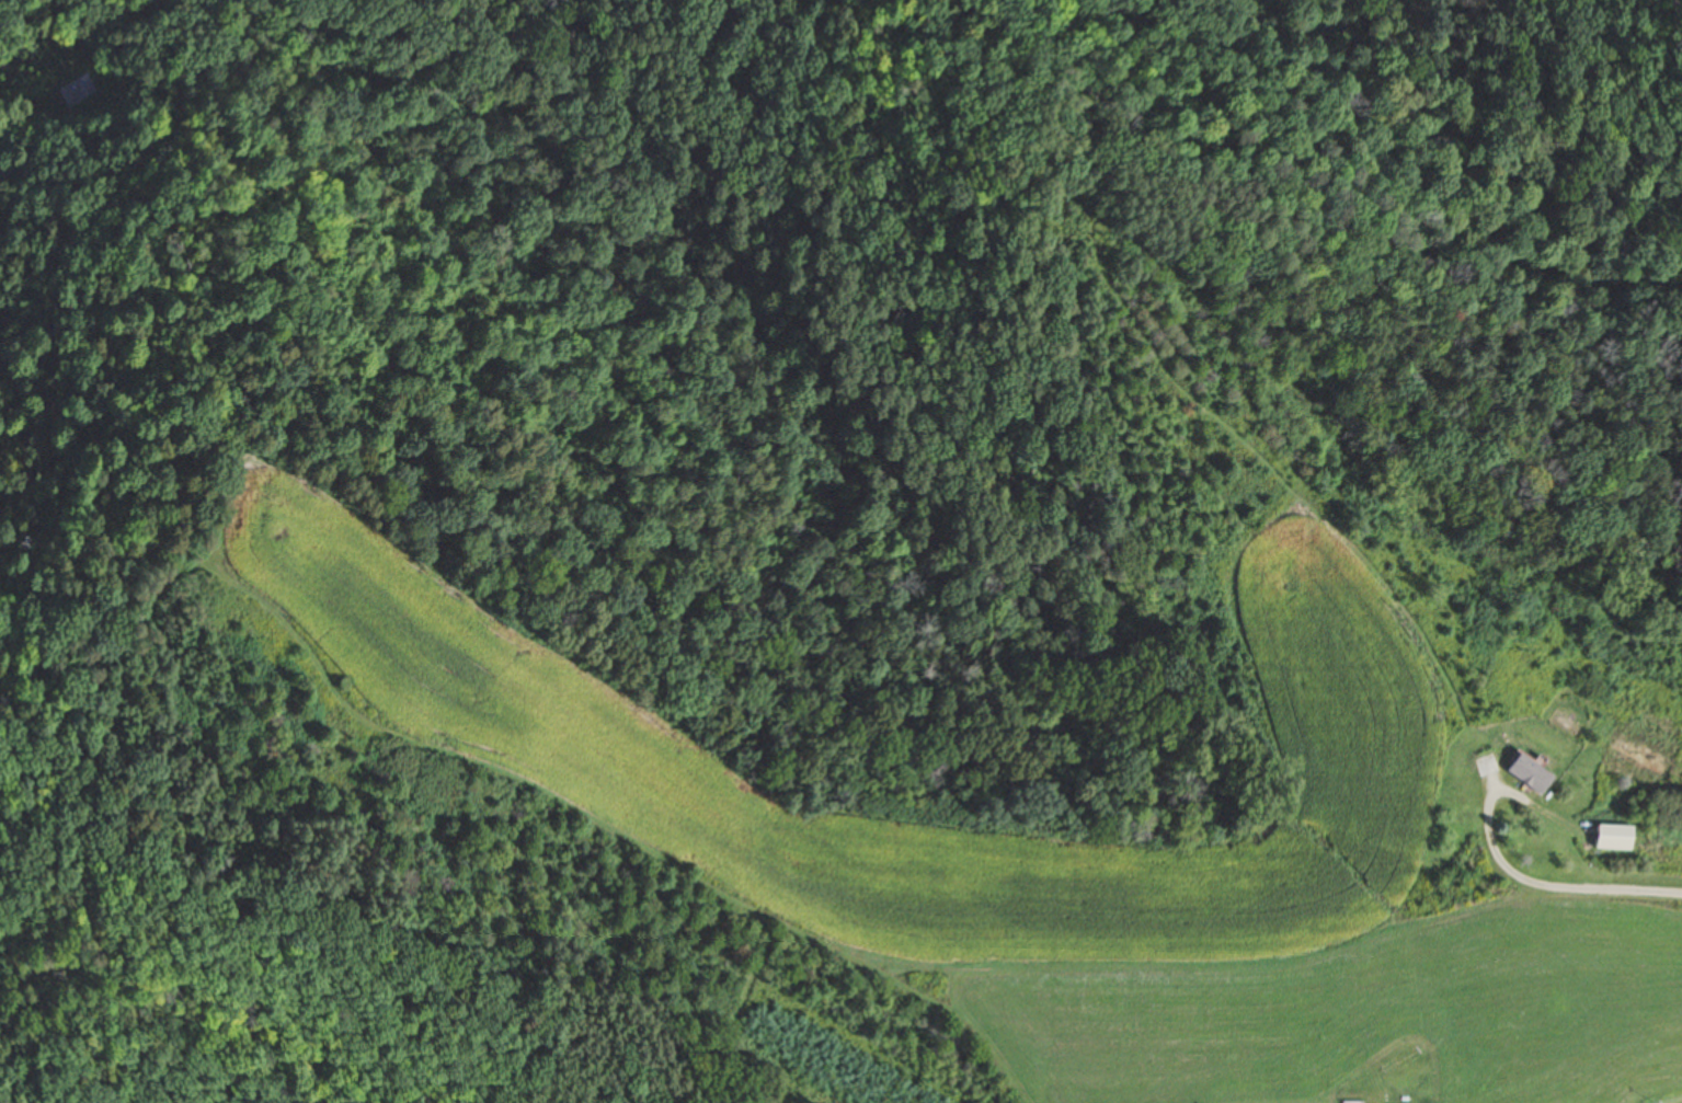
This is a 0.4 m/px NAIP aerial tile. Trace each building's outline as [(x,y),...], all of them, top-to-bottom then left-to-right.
[(55,90),(67,111),(96,94),(84,73),(55,90)] [(1541,796),(1553,776),(1516,753),(1504,773),(1541,796)] [(1632,827),(1596,826),(1596,851),(1631,852),(1632,827)]
